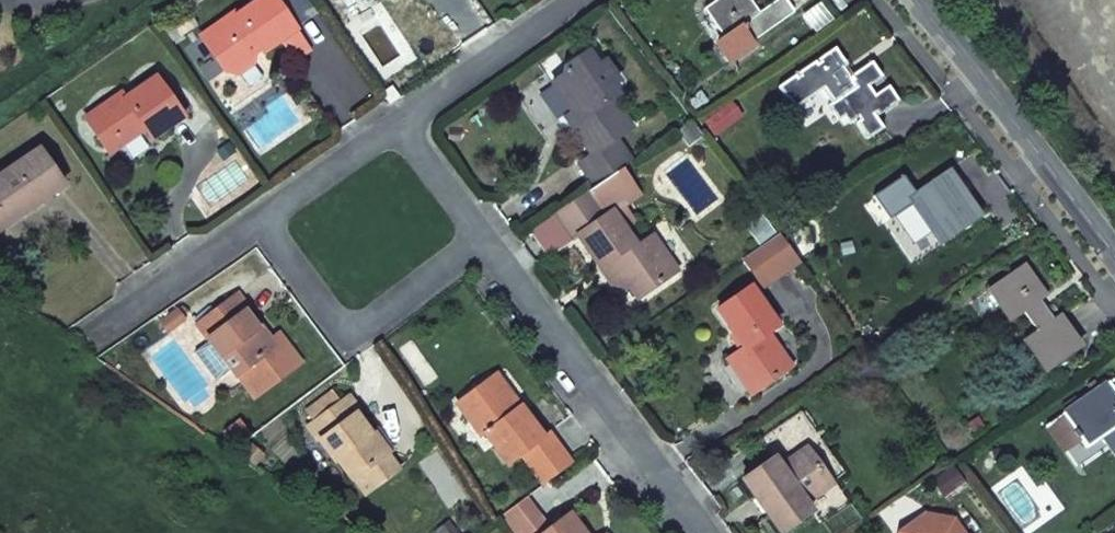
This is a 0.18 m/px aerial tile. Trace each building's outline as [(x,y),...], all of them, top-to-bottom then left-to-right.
[(215,59),(223,71),(235,73),(250,62),(252,52),(258,48),(260,51),(278,39),(292,59),(308,48),(293,28),(273,0),(253,0),(234,14),(231,12),(206,31),(217,45),(215,59)] [(344,9),(358,0),(338,0),(344,9)] [(759,14),(749,0),(713,0),(714,2),(703,10),(722,39),(716,44),(728,62),(754,45),(752,42),(793,14),(782,0),(779,0),(759,14)] [(198,36),(215,59),(217,45),(206,31),(198,36)] [(846,66),(835,50),(818,62),(820,64),(815,67),(813,64),(797,75),(798,77),(794,80),(792,77),(777,88),(785,101),(788,99),(794,109),(820,93),(829,106),(828,107),(837,121),(843,117),(848,124),(857,119),(860,122),(857,124),(867,139),(882,129),(872,116),(875,114),(877,117),(897,103),(869,65),(851,77),(844,67),(846,66)] [(619,169),(632,160),(617,141),(629,132),(609,103),(615,99),(609,91),(616,86),(603,67),(596,72),(585,58),(563,74),(562,80),(550,89),(570,117),(576,126),(569,131),(587,156),(578,164),(594,186),(614,172),(619,169)] [(115,134),(119,141),(141,126),(148,137),(181,116),(154,76),(123,96),(118,90),(82,116),(101,143),(115,134)] [(563,123),(569,131),(576,126),(570,117),(563,123)] [(106,150),(119,141),(115,134),(101,143),(106,150)] [(4,226),(61,186),(36,149),(0,174),(0,220),(4,226)] [(619,169),(614,172),(633,198),(637,194),(619,169)] [(594,186),(552,215),(571,241),(577,237),(601,269),(605,266),(617,284),(618,285),(630,288),(636,299),(676,272),(653,237),(637,248),(624,230),(634,224),(621,207),(633,198),(614,172),(594,186)] [(908,201),(937,244),(978,216),(948,173),(908,201)] [(743,259),(763,286),(799,261),(778,235),(743,259)] [(612,287),(617,284),(605,266),(601,269),(612,287)] [(1043,372),(1081,345),(1059,317),(1050,323),(1036,303),(1045,297),(1023,268),(987,293),(1007,322),(1021,313),(1036,333),(1022,343),(1043,372)] [(729,360),(752,394),(790,367),(767,335),(778,327),(751,288),(718,310),(745,349),(729,360)] [(271,349),(267,344),(244,313),(247,310),(236,295),(196,325),(235,378),(237,376),(253,397),(299,364),(281,340),(271,349)] [(277,336),(267,344),(271,349),(281,340),(277,336)] [(495,375),(488,380),(512,413),(519,408),(495,375)] [(519,454),(542,484),(572,463),(547,431),(541,437),(519,408),(512,413),(488,380),(456,404),(480,437),(483,434),(505,464),(519,454)] [(1107,384),(1064,415),(1088,450),(1104,438),(1114,452),(1114,393),(1107,384)] [(351,479),(352,478),(387,452),(372,431),(369,433),(355,415),(358,412),(347,397),(340,402),(333,391),(304,411),(313,422),(307,427),(332,462),(336,460),(351,479)] [(768,513),(782,532),(783,532),(813,511),(806,503),(833,484),(820,465),(808,449),(783,467),(775,458),(745,479),(757,496),(764,491),(776,507),(768,513)] [(387,452),(352,478),(365,495),(399,469),(387,452)] [(834,455),(820,465),(833,484),(847,474),(834,455)] [(757,496),(768,513),(776,507),(764,491),(757,496)] [(546,531),(522,499),(496,519),(507,532),(544,532),(546,531)] [(567,515),(546,531),(544,532),(581,532),(567,515)] [(956,523),(924,521),(913,529),(912,532),(963,532),(956,523)]
